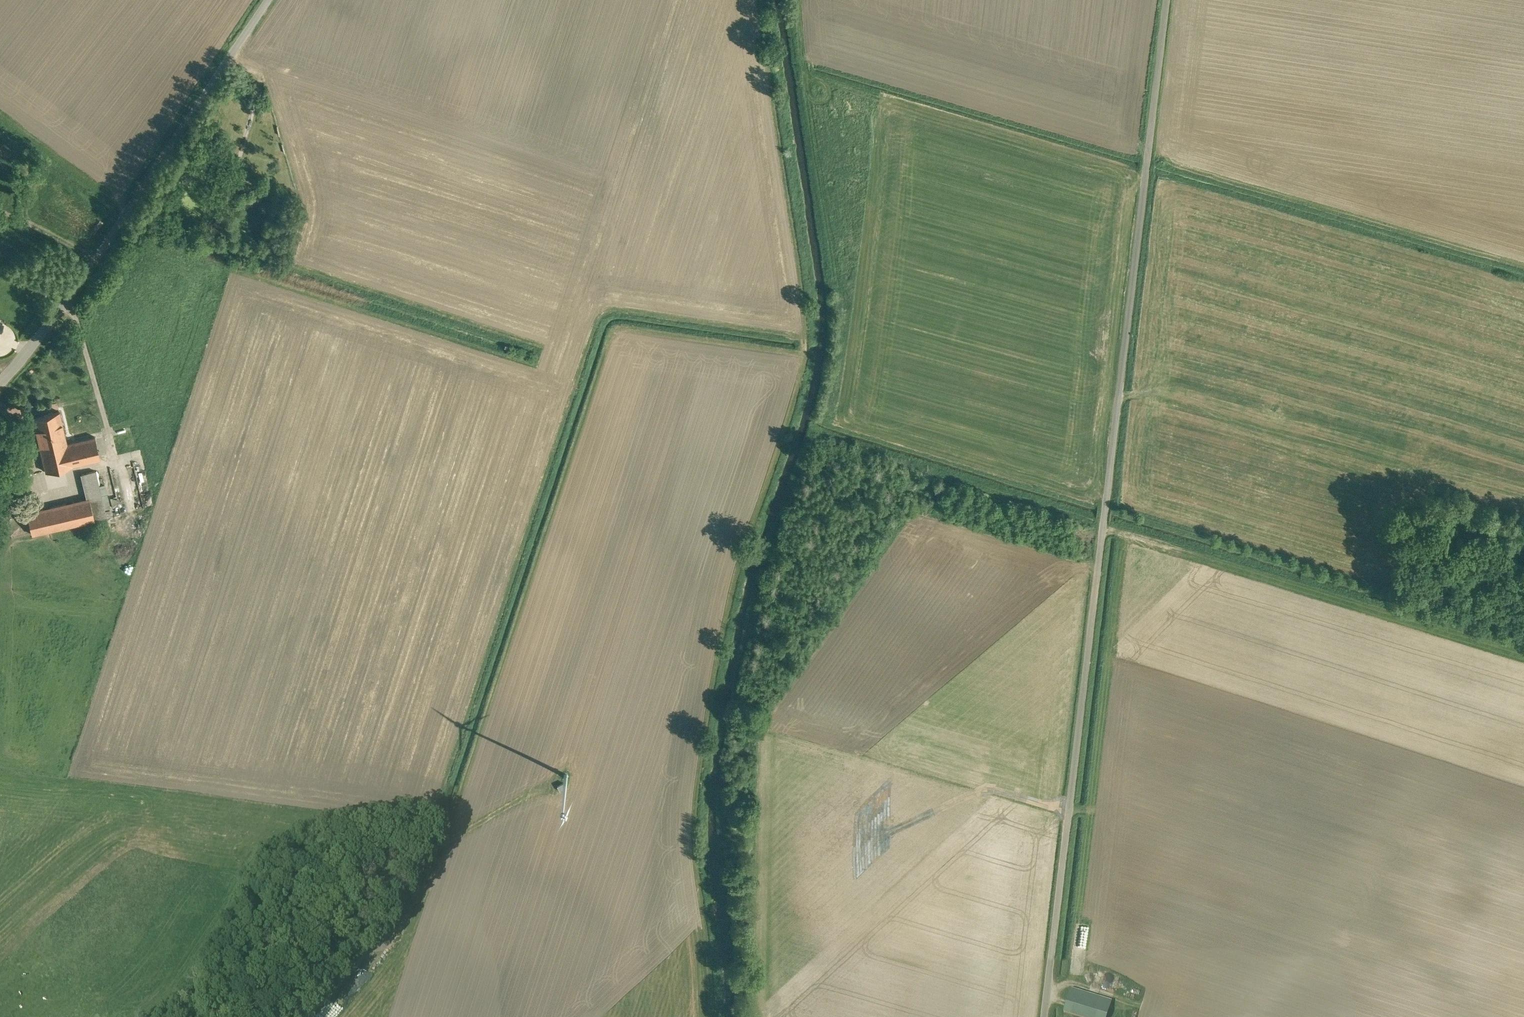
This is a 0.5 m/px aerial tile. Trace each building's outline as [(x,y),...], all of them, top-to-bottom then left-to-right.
[(239,185),(257,189),(259,180),(241,176),(239,185)] [(60,402),(29,408),(49,475),(108,460),(93,428),(70,436),(60,402)] [(89,493),(26,507),(32,534),(96,522),(89,493)] [(1073,990),(1063,1014),(1070,1016),(1110,1016),(1113,1003),(1073,990)]
